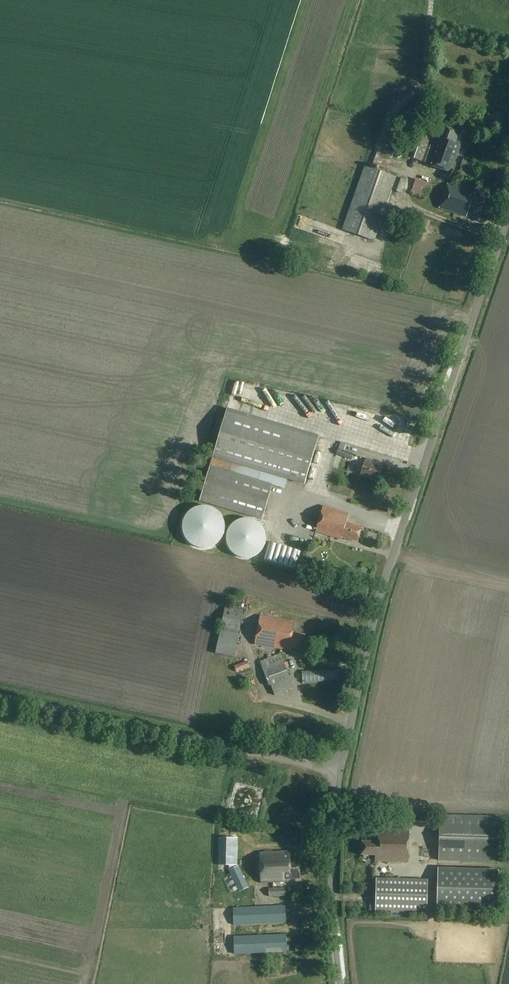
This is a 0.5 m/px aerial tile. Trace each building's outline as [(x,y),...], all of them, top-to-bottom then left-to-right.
[(455,144),(459,133),(441,126),(427,165),(451,173),(455,162),(454,161),(455,157),(457,158),(461,146),(455,144)] [(422,162),(429,141),(414,136),(407,157),(422,162)] [(387,170),(393,154),(378,148),(372,164),(387,170)] [(402,194),(406,181),(365,166),(342,230),(373,241),(392,190),(402,194)] [(425,197),(429,184),(415,179),(411,192),(425,197)] [(480,214),(485,199),(474,195),(474,193),(448,184),(439,209),(466,218),(468,210),(480,214)] [(325,251),(306,251),(306,261),(324,261),(325,251)] [(212,459),(199,502),(206,504),(248,516),(262,520),(272,486),(281,488),(284,479),(304,485),(319,437),(227,409),(218,438),(212,459)] [(351,460),(353,454),(337,448),(335,454),(351,460)] [(376,480),(380,467),(371,464),(372,461),(366,459),(360,475),(376,480)] [(357,542),(361,527),(346,522),(348,514),(323,506),(315,532),(341,540),(342,538),(357,542)] [(180,524),(179,528),(180,532),(181,536),(182,539),(185,542),(187,545),(190,547),(194,549),(197,550),(201,550),(205,550),(209,549),(212,547),(215,545),(218,542),(220,539),(222,536),(223,532),(223,528),(223,524),(222,521),(220,517),(218,514),(215,512),(212,509),(209,508),(205,507),(201,507),(197,507),(194,508),(190,509),(187,512),(185,514),(182,517),(181,521),(180,524)] [(225,536),(225,540),(225,543),(226,546),(227,550),(229,552),(232,555),(234,557),(238,558),(241,559),(244,559),(248,559),(251,558),(254,557),(257,555),(260,552),(261,550),(263,546),(264,543),(264,540),(264,536),(263,533),(261,530),(260,527),(257,524),(254,523),(251,521),(248,520),(244,520),(241,520),(238,521),(234,523),(232,524),(229,527),(227,530),(226,533),(225,536)] [(242,596),(242,606),(250,606),(250,596),(242,596)] [(238,632),(243,610),(224,606),(220,629),(238,632)] [(303,651),(305,636),(292,633),(294,622),(260,616),(254,645),(289,651),(289,648),(303,651)] [(294,687),(280,653),(259,662),(268,686),(270,685),(274,695),(294,687)] [(236,672),(249,667),(247,661),(233,666),(236,672)] [(298,671),(299,683),(326,682),(325,670),(298,671)] [(499,862),(500,817),(439,815),(438,860),(499,862)] [(408,862),(409,830),(378,829),(378,842),(361,842),(361,855),(377,856),(377,861),(408,862)] [(237,865),(237,838),(218,838),(217,865),(237,865)] [(289,861),(288,852),(258,854),(260,884),(284,883),(284,880),(299,879),(298,860),(289,861)] [(238,892),(248,887),(238,865),(227,870),(238,892)] [(497,911),(499,870),(439,868),(437,909),(497,911)] [(427,912),(428,880),(376,878),(376,911),(427,912)] [(268,896),(284,896),(284,887),(268,888),(268,896)] [(233,925),(286,923),(285,905),(232,907),(233,925)] [(234,954),(286,952),(286,934),(233,936),(234,954)]
